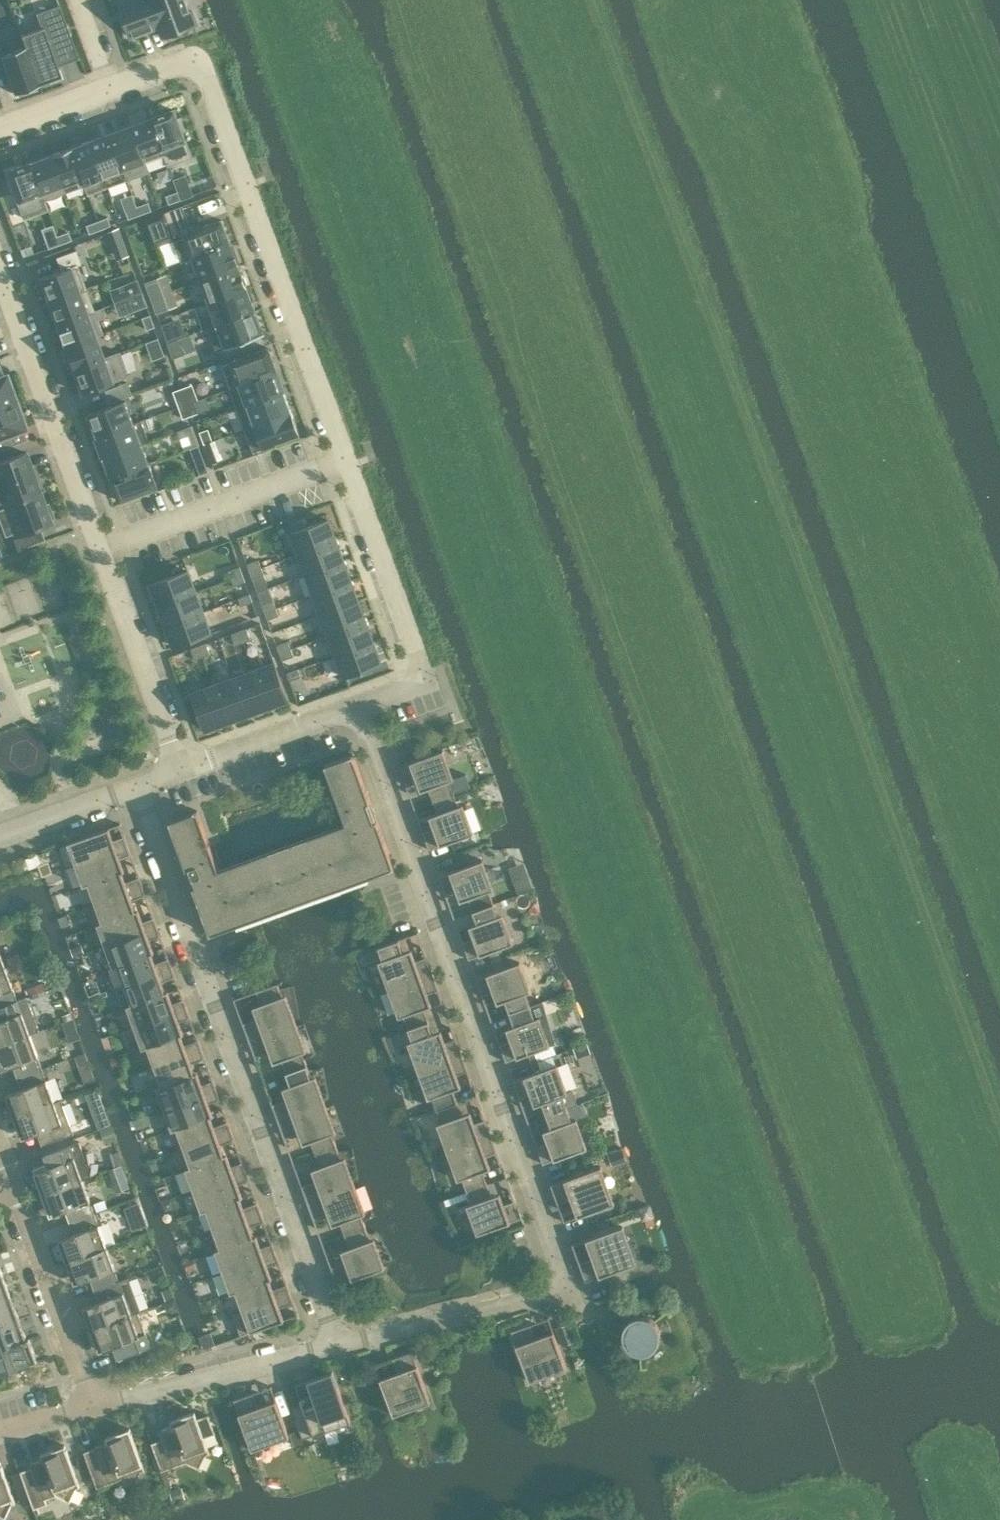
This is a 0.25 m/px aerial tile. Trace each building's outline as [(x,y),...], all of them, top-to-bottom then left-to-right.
[(195,26),(186,0),(139,0),(119,7),(129,36),(160,24),(165,37),(195,26)] [(40,27),(21,34),(25,46),(39,84),(60,76),(57,66),(55,61),(76,53),(59,5),(35,13),(40,27)] [(4,67),(13,93),(20,91),(21,94),(33,89),(32,86),(39,84),(25,46),(1,54),(0,51),(0,68),(4,67)] [(181,117),(178,118),(174,109),(151,118),(168,165),(191,156),(182,131),(185,130),(181,117)] [(167,165),(168,165),(151,118),(130,125),(148,172),(149,172),(145,162),(164,155),(167,165)] [(127,179),(148,172),(130,125),(110,132),(127,179)] [(107,187),(127,179),(110,132),(90,140),(107,187)] [(87,194),(107,187),(90,140),(70,147),(83,185),(87,194)] [(63,192),(83,185),(70,147),(49,155),(63,192)] [(44,199),(63,192),(49,155),(29,162),(46,209),(47,209),(44,199)] [(23,218),(46,209),(29,162),(6,170),(9,180),(6,181),(11,194),(14,193),(23,218)] [(177,178),(175,179),(179,191),(182,198),(193,194),(186,175),(177,178)] [(179,191),(167,195),(169,203),(182,198),(179,191)] [(140,213),(151,209),(148,201),(137,206),(140,213)] [(183,205),(144,219),(154,246),(173,239),(181,261),(193,257),(230,243),(221,220),(192,230),(183,205)] [(129,217),(140,213),(137,206),(126,210),(129,217)] [(100,228),(111,224),(108,217),(97,221),(100,228)] [(89,232),(100,228),(97,221),(86,225),(89,232)] [(59,244),(70,239),(67,232),(56,236),(59,244)] [(48,248),(59,244),(56,236),(45,240),(48,248)] [(230,243),(193,257),(202,280),(238,266),(230,243)] [(76,265),(80,263),(75,251),(56,258),(61,270),(38,278),(47,302),(84,288),(76,265)] [(238,266),(202,280),(210,303),(247,289),(238,266)] [(157,278),(145,282),(151,298),(163,293),(157,278)] [(137,279),(120,286),(125,299),(142,292),(137,279)] [(101,307),(93,310),(84,288),(47,302),(55,324),(102,307),(101,307)] [(247,289),(210,303),(218,324),(255,311),(247,289)] [(142,292),(125,299),(130,312),(147,306),(142,292)] [(163,293),(151,298),(156,313),(168,309),(163,293)] [(101,316),(104,313),(102,307),(55,324),(63,347),(101,333),(95,319),(101,316)] [(218,324),(208,328),(216,350),(263,333),(255,311),(218,324)] [(147,329),(155,326),(151,314),(143,317),(147,329)] [(175,320),(161,324),(168,342),(181,337),(175,320)] [(95,336),(101,334),(101,333),(63,347),(64,349),(61,350),(64,360),(68,359),(71,369),(118,352),(118,351),(102,357),(95,336)] [(179,338),(167,343),(173,358),(185,354),(179,338)] [(268,348),(222,365),(230,388),(276,371),(268,348)] [(80,393),(127,375),(118,352),(71,369),(80,393)] [(276,371),(230,388),(238,409),(283,392),(276,371)] [(15,401),(5,375),(0,376),(0,406),(15,401)] [(127,382),(105,390),(109,402),(132,394),(127,382)] [(192,384),(181,388),(186,404),(193,401),(198,399),(192,384)] [(181,388),(173,391),(179,407),(186,404),(181,388)] [(283,392),(238,409),(245,430),(291,413),(283,392)] [(126,400),(88,413),(96,437),(134,423),(126,400)] [(0,406),(0,449),(10,445),(6,434),(24,427),(15,401),(0,406)] [(193,401),(186,404),(191,416),(198,413),(193,401)] [(186,404),(179,407),(183,418),(191,416),(186,404)] [(291,413),(245,430),(253,452),(299,435),(291,413)] [(134,423),(96,437),(104,457),(104,456),(105,457),(143,443),(149,440),(142,420),(135,422),(134,423)] [(208,428),(200,432),(204,443),(213,440),(208,428)] [(213,440),(204,443),(208,455),(217,452),(213,440)] [(143,443),(105,457),(112,478),(149,464),(149,463),(150,463),(143,443)] [(199,445),(190,449),(196,464),(205,461),(199,445)] [(25,453),(25,452),(0,461),(0,503),(38,489),(38,487),(41,486),(36,472),(33,473),(25,453)] [(149,464),(112,478),(120,499),(157,486),(149,464)] [(44,504),(38,489),(0,503),(0,524),(4,537),(0,538),(0,554),(1,555),(32,544),(27,530),(50,521),(49,519),(53,517),(48,503),(44,504)] [(328,519),(292,532),(300,554),(336,541),(328,519)] [(336,541),(300,554),(307,574),(343,560),(336,541)] [(258,560),(247,564),(250,572),(261,568),(258,560)] [(343,560),(307,574),(314,594),(351,581),(343,560)] [(240,566),(228,571),(231,579),(243,574),(240,566)] [(261,568),(250,572),(253,579),(264,575),(261,568)] [(188,570),(152,583),(160,604),(196,591),(188,570)] [(243,574),(231,579),(234,586),(246,582),(243,574)] [(351,581),(314,594),(322,614),(358,601),(351,581)] [(196,591),(160,604),(167,624),(203,611),(196,591)] [(250,594),(238,598),(241,606),(253,602),(250,594)] [(273,600),(262,604),(265,612),(276,608),(273,600)] [(358,601),(322,614),(329,635),(365,622),(358,601)] [(276,608),(265,612),(267,620),(279,615),(276,608)] [(203,611),(167,624),(175,645),(175,646),(211,633),(211,632),(203,611)] [(365,622),(329,635),(336,655),(373,642),(365,622)] [(247,628),(239,631),(243,642),(251,640),(247,628)] [(239,631),(231,634),(235,645),(243,642),(239,631)] [(288,641),(277,645),(279,653),(291,649),(288,641)] [(373,642),(336,655),(344,676),(380,663),(373,642)] [(206,643),(199,646),(203,657),(210,655),(206,643)] [(199,646),(191,648),(195,660),(203,657),(199,646)] [(291,649),(279,653),(282,660),(294,656),(291,649)] [(275,663),(254,671),(266,706),(288,698),(275,663)] [(298,669),(287,673),(289,680),(301,676),(298,669)] [(254,671),(233,678),(246,713),(266,706),(254,671)] [(233,678),(213,686),(226,720),(246,713),(233,678)] [(213,686),(192,693),(204,728),(226,720),(213,686)] [(399,765),(406,783),(417,779),(421,790),(428,787),(433,800),(454,793),(449,780),(453,779),(443,749),(399,765)] [(325,764),(346,822),(366,877),(394,867),(353,753),(325,764)] [(434,827),(423,831),(429,849),(473,833),(462,804),(458,805),(454,793),(433,800),(438,813),(430,816),(434,827)] [(197,810),(169,820),(210,933),(239,923),(366,877),(346,822),(219,868),(197,810)] [(61,847),(68,867),(75,864),(128,845),(125,835),(111,840),(107,829),(68,843),(68,844),(61,847)] [(75,864),(68,867),(68,868),(76,865),(83,884),(122,870),(118,859),(132,854),(128,845),(75,864)] [(439,875),(445,893),(457,889),(461,900),(468,897),(473,910),(493,903),(489,889),(493,888),(482,859),(439,875)] [(89,885),(95,903),(143,885),(140,876),(126,881),(122,870),(83,884),(84,887),(89,885)] [(95,903),(102,923),(136,911),(132,900),(146,895),(143,885),(95,903)] [(474,937),(463,941),(469,959),(513,943),(502,914),(498,915),(493,903),(473,910),(477,923),(470,926),(474,937)] [(98,925),(105,945),(144,931),(158,926),(154,917),(140,922),(136,911),(102,923),(98,925)] [(117,963),(117,964),(151,952),(147,941),(161,936),(158,926),(144,931),(105,945),(112,964),(117,963)] [(379,961),(389,988),(433,973),(427,956),(415,960),(411,949),(404,952),(399,939),(378,946),(383,959),(379,961)] [(117,964),(125,984),(159,972),(173,967),(169,958),(155,963),(151,952),(117,964)] [(494,971),(476,977),(482,995),(494,991),(498,1002),(505,999),(510,1012),(530,1005),(526,992),(530,990),(519,961),(515,963),(494,971)] [(0,968),(0,1006),(18,999),(6,966),(0,968)] [(126,1003),(127,1007),(166,993),(162,982),(176,977),(173,967),(159,972),(125,984),(131,1001),(126,1003)] [(399,1016),(403,1015),(408,1028),(429,1020),(424,1007),(431,1004),(427,993),(439,989),(433,973),(389,988),(399,1016)] [(25,989),(28,996),(32,994),(33,995),(46,990),(43,982),(25,989)] [(258,1017),(243,1022),(249,1039),(271,1031),(296,1022),(286,994),(282,995),(278,982),(257,990),(261,1003),(254,1006),(258,1017)] [(127,1007),(135,1027),(168,1015),(187,1008),(184,998),(170,1003),(166,993),(127,1007)] [(30,1033),(39,1030),(27,996),(18,999),(0,1006),(0,1044),(30,1033)] [(500,1043),(506,1061),(524,1054),(546,1047),(550,1045),(556,1043),(542,1001),(530,1005),(510,1012),(514,1025),(507,1028),(511,1039),(500,1043)] [(168,1015),(135,1027),(142,1046),(146,1044),(147,1045),(181,1033),(177,1022),(191,1017),(187,1008),(168,1015)] [(70,1012),(62,1015),(64,1021),(72,1018),(70,1012)] [(408,1042),(418,1070),(462,1054),(456,1037),(445,1041),(441,1030),(433,1033),(429,1020),(408,1028),(412,1040),(408,1042)] [(271,1031),(249,1039),(255,1056),(270,1050),(274,1061),(281,1058),(286,1071),(307,1064),(303,1051),(306,1050),(296,1022),(271,1031)] [(0,1044),(0,1069),(13,1065),(17,1077),(42,1067),(30,1033),(0,1044)] [(147,1045),(154,1066),(188,1053),(202,1049),(199,1039),(185,1044),(181,1033),(147,1045)] [(156,1086),(156,1087),(195,1074),(191,1063),(205,1058),(202,1049),(188,1053),(154,1066),(161,1084),(156,1086)] [(428,1097),(432,1096),(437,1109),(458,1101),(453,1088),(461,1086),(457,1075),(468,1071),(462,1054),(418,1070),(428,1097)] [(513,1080),(519,1098),(531,1093),(534,1104),(542,1102),(547,1115),(567,1107),(563,1094),(567,1093),(557,1063),(552,1065),(513,1080)] [(283,1087),(287,1098),(272,1104),(278,1120),(326,1103),(316,1075),(312,1077),(307,1064),(286,1071),(291,1084),(283,1087)] [(21,1088),(6,1094),(14,1116),(55,1101),(42,1067),(17,1077),(21,1088)] [(156,1087),(164,1108),(217,1089),(213,1080),(199,1085),(195,1074),(156,1087)] [(164,1108),(171,1128),(210,1115),(206,1104),(220,1099),(217,1089),(164,1108)] [(55,1101),(14,1116),(22,1138),(37,1132),(42,1145),(74,1133),(61,1099),(55,1101)] [(458,1101),(437,1109),(442,1122),(437,1123),(447,1151),(492,1135),(486,1119),(474,1123),(470,1112),(463,1114),(458,1101)] [(278,1120),(284,1137),(299,1131),(303,1142),(310,1140),(315,1153),(336,1145),(332,1132),(335,1131),(326,1103),(278,1120)] [(548,1141),(537,1145),(543,1163),(586,1147),(576,1118),(572,1120),(567,1107),(547,1115),(551,1128),(544,1130),(548,1141)] [(105,1110),(92,1115),(98,1129),(110,1124),(105,1110)] [(177,1128),(184,1147),(231,1130),(228,1121),(214,1126),(210,1115),(171,1128),(172,1130),(177,1128)] [(186,1167),(186,1169),(190,1167),(225,1155),(221,1144),(235,1139),(231,1130),(184,1147),(190,1166),(186,1167)] [(457,1179),(462,1177),(467,1190),(488,1183),(483,1170),(490,1167),(486,1156),(498,1152),(492,1135),(447,1151),(457,1179)] [(34,1171),(42,1193),(82,1179),(83,1179),(92,1176),(79,1141),(45,1153),(49,1166),(34,1171)] [(313,1168),(317,1179),(301,1185),(307,1201),(330,1193),(355,1184),(345,1157),(341,1158),(336,1145),(315,1153),(320,1166),(313,1168)] [(186,1169),(193,1189),(246,1171),(243,1161),(229,1166),(225,1155),(190,1167),(186,1169)] [(550,1184),(557,1203),(571,1198),(578,1216),(614,1203),(600,1166),(550,1184)] [(193,1189),(201,1209),(206,1208),(239,1196),(236,1185),(249,1180),(246,1171),(193,1189)] [(65,1210),(69,1221),(94,1212),(83,1179),(82,1179),(42,1193),(50,1215),(65,1210)] [(488,1183),(467,1190),(471,1203),(467,1204),(477,1234),(482,1232),(521,1217),(515,1200),(504,1204),(500,1193),(492,1196),(488,1183)] [(330,1193),(307,1201),(313,1218),(328,1213),(332,1224),(340,1221),(345,1234),(366,1226),(361,1214),(365,1212),(355,1184),(330,1193)] [(206,1209),(213,1228),(261,1211),(257,1202),(243,1207),(239,1196),(206,1208),(201,1209),(201,1211),(206,1209)] [(215,1249),(215,1250),(219,1249),(254,1237),(250,1226),(264,1221),(261,1211),(213,1228),(220,1247),(215,1249)] [(59,1239),(67,1261),(107,1246),(94,1212),(69,1221),(74,1233),(59,1239)] [(586,1238),(592,1257),(579,1262),(586,1281),(636,1262),(622,1225),(586,1238)] [(342,1250),(346,1261),(330,1266),(337,1284),(385,1267),(374,1238),(370,1239),(366,1226),(345,1234),(349,1247),(342,1250)] [(215,1250),(223,1271),(275,1252),(272,1243),(258,1248),(254,1237),(219,1249),(215,1250)] [(90,1277),(94,1289),(119,1280),(107,1246),(67,1261),(75,1283),(90,1277)] [(223,1271),(230,1291),(234,1290),(269,1277),(265,1266),(279,1261),(275,1252),(223,1271)] [(0,1276),(0,1300),(12,1296),(4,1275),(0,1276)] [(91,1329),(138,1311),(140,1310),(128,1277),(119,1280),(94,1289),(98,1301),(83,1306),(91,1329)] [(236,1291),(243,1310),(291,1293),(287,1283),(273,1288),(269,1277),(234,1290),(230,1291),(231,1293),(236,1291)] [(233,1313),(241,1335),(284,1319),(280,1307),(294,1302),(291,1293),(243,1310),(233,1313)] [(19,1317),(12,1296),(0,1300),(0,1324),(19,1317)] [(151,1346),(138,1311),(91,1329),(99,1350),(114,1345),(119,1357),(151,1346)] [(629,1318),(620,1336),(621,1337),(621,1339),(622,1342),(623,1343),(624,1345),(625,1346),(627,1348),(630,1350),(631,1351),(633,1352),(636,1353),(639,1353),(642,1353),(646,1352),(649,1350),(651,1348),(652,1347),(654,1346),(655,1343),(657,1340),(657,1339),(658,1337),(658,1336),(658,1334),(658,1332),(658,1331),(657,1329),(656,1326),(656,1325),(655,1323),(653,1321),(650,1319),(649,1318),(646,1316),(643,1315),(639,1315),(636,1315),(635,1316),(631,1317),(629,1318)] [(0,1324),(0,1349),(27,1339),(27,1338),(19,1317),(0,1324)] [(531,1323),(511,1330),(528,1376),(529,1380),(567,1367),(565,1362),(557,1339),(554,1330),(536,1336),(531,1323)] [(0,1349),(0,1374),(38,1360),(29,1337),(27,1338),(27,1339),(0,1349)] [(398,1371),(380,1378),(383,1386),(392,1409),(393,1414),(431,1401),(429,1396),(412,1350),(393,1357),(398,1371)] [(302,1402),(291,1406),(303,1438),(351,1420),(349,1416),(333,1370),(313,1377),(318,1391),(300,1398),(302,1402)] [(253,1392),(234,1399),(250,1445),(252,1449),(289,1436),(288,1431),(279,1407),(276,1399),(258,1405),(253,1392)] [(197,1418),(195,1411),(170,1420),(172,1424),(161,1428),(164,1437),(152,1442),(162,1470),(186,1461),(200,1467),(206,1454),(210,1453),(204,1437),(215,1433),(208,1414),(197,1418)] [(141,1471),(145,1469),(130,1427),(106,1436),(107,1441),(96,1445),(97,1446),(84,1451),(97,1487),(121,1478),(135,1484),(141,1471)] [(77,1487),(80,1486),(65,1444),(41,1453),(42,1457),(31,1461),(33,1466),(21,1470),(34,1508),(48,1503),(46,1498),(57,1494),(70,1501),(77,1487)] [(16,1502),(0,1461),(0,1515),(6,1517),(12,1504),(16,1502)] [(169,1491),(173,1501),(185,1497),(181,1487),(169,1491)]
